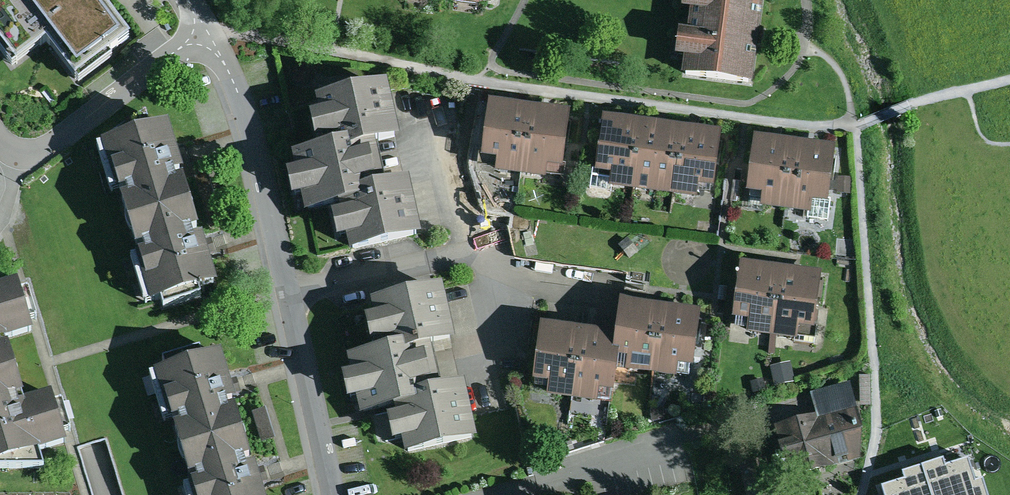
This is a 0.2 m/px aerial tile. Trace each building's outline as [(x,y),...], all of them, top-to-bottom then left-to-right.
[(0,15),(0,57),(14,76),(47,51),(74,87),(128,47),(93,0),(20,0),(0,15)] [(406,5),(433,9),(434,0),(406,0),(406,5)] [(454,2),(452,12),(477,15),(479,4),(496,6),(497,0),(439,0),(454,2)] [(680,18),(688,19),(686,36),(678,35),(674,65),(683,66),(681,83),(754,92),(760,39),(760,38),(765,0),(683,0),(680,18)] [(387,91),(312,106),(315,120),(306,121),(313,155),(290,159),(294,180),(286,181),(292,207),(302,204),(305,219),(329,214),(336,249),(347,247),(349,258),(420,243),(409,192),(384,197),(375,154),(399,149),(387,91)] [(531,109),(488,103),(480,162),(497,164),(495,176),(522,179),(531,109)] [(572,115),(531,109),(522,179),(545,182),(547,173),(563,175),(572,115)] [(643,124),(603,118),(595,177),(612,179),(610,191),(633,194),(643,124)] [(112,146),(101,150),(151,310),(218,291),(205,250),(178,160),(169,129),(150,135),(145,120),(112,146)] [(680,128),(643,124),(633,194),(670,199),(680,128)] [(722,134),(680,128),(670,199),(696,202),(697,191),(714,194),(722,134)] [(795,144),(753,138),(746,198),(762,200),(761,212),(785,215),(795,144)] [(836,149),(795,144),(785,215),(810,218),(812,207),(828,209),(836,149)] [(578,152),(571,151),(569,166),(576,166),(578,152)] [(850,179),(838,179),(838,194),(850,194),(850,179)] [(783,271),(741,266),(734,324),(749,326),(747,338),(774,342),(783,271)] [(822,277),(783,271),(774,342),(798,344),(799,333),(815,335),(822,277)] [(44,476),(39,460),(66,451),(58,425),(51,401),(24,410),(7,346),(33,339),(24,311),(15,284),(0,289),(0,478),(44,476)] [(727,287),(718,286),(716,299),(725,301),(727,287)] [(350,382),(342,384),(347,410),(357,408),(359,415),(360,424),(387,418),(394,451),(404,449),(406,460),(474,446),(463,395),(439,400),(431,357),(457,352),(445,292),(368,307),(371,324),(362,326),(368,358),(346,362),(350,382)] [(660,309),(620,304),(615,340),(612,358),(619,359),(619,363),(628,364),(627,374),(651,377),(660,309)] [(701,315),(660,309),(651,377),(676,381),(678,371),(693,373),(701,315)] [(582,336),(540,330),(533,387),(550,389),(548,400),(573,404),(582,336)] [(615,340),(582,336),(573,404),(598,407),(600,396),(614,398),(619,363),(619,359),(612,358),(615,340)] [(154,377),(190,494),(265,494),(258,473),(231,385),(223,356),(202,362),(201,355),(162,367),(164,374),(154,377)] [(791,361),(770,365),(774,383),(794,378),(791,361)] [(870,377),(859,378),(860,407),(871,407),(870,377)] [(764,381),(750,383),(753,396),(767,394),(764,381)] [(810,395),(816,419),(856,408),(850,385),(810,395)] [(816,419),(774,430),(785,481),(860,462),(862,435),(856,408),(816,419)] [(266,410),(252,414),(264,455),(279,451),(266,410)] [(663,410),(651,412),(653,423),(665,421),(663,410)] [(925,477),(930,494),(978,494),(968,464),(925,477)] [(925,477),(884,490),(886,494),(930,494),(925,477)]
